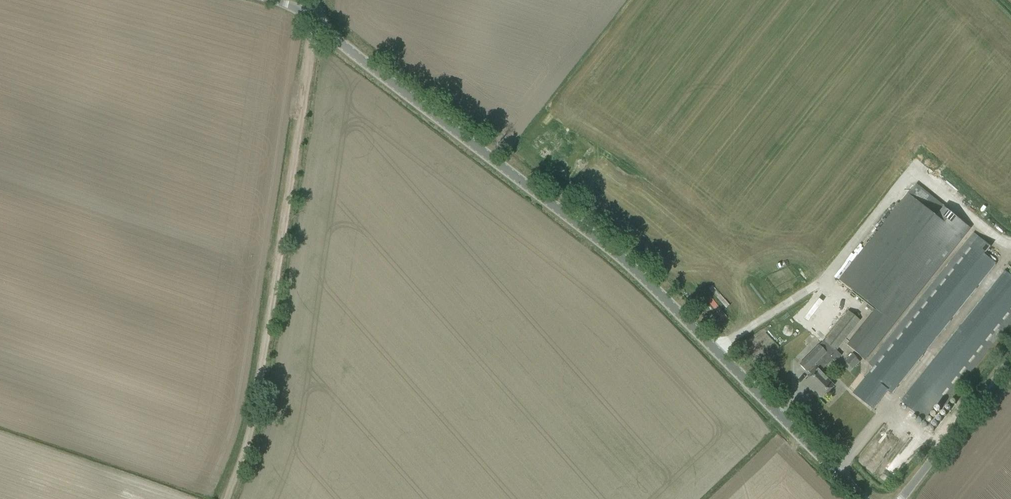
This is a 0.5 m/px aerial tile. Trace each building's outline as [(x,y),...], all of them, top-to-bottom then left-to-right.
[(865,360),(970,228),(944,207),(937,217),(908,194),(839,281),(867,304),(865,307),(873,313),(865,322),(847,346),(865,360)] [(892,394),(996,264),(985,255),(991,247),(974,233),(869,364),(874,367),(868,375),(888,391),(892,394)] [(901,401),(925,420),(938,404),(942,407),(1010,321),(1010,276),(1005,271),(901,401)] [(833,348),(856,319),(847,312),(824,341),(833,348)] [(807,371),(811,375),(803,382),(811,390),(813,389),(822,398),(834,386),(825,377),(826,376),(815,364),(826,353),(819,345),(799,365),(806,372),(807,371)] [(852,354),(846,360),(853,368),(860,361),(852,354)] [(853,393),(873,409),(888,391),(868,375),(853,393)] [(901,462),(907,458),(903,451),(897,455),(901,462)]
